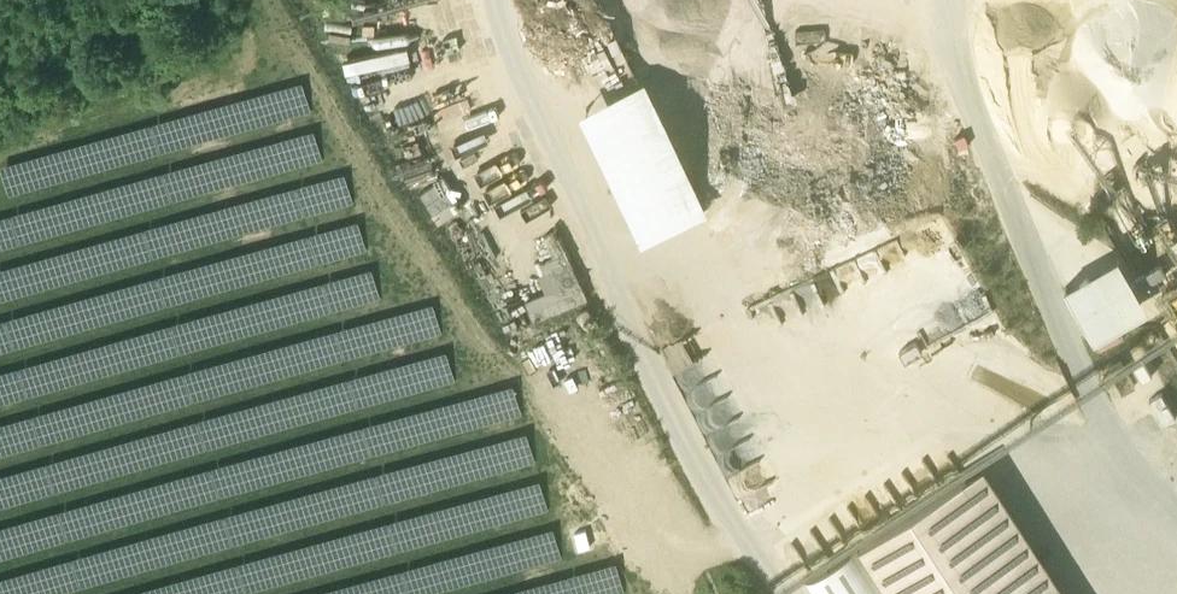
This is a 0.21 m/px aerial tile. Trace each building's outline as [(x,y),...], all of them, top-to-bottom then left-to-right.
[(666,71),(599,98),(654,237),(722,210),(666,71)] [(552,286),(583,275),(576,256),(545,267),(552,286)] [(1118,262),(1064,293),(1093,344),(1147,313),(1118,262)] [(1120,362),(1108,369),(1122,394),(1134,387),(1120,362)] [(963,479),(860,544),(892,593),(1037,593),(963,479)] [(857,546),(804,580),(813,593),(888,593),(857,546)]
